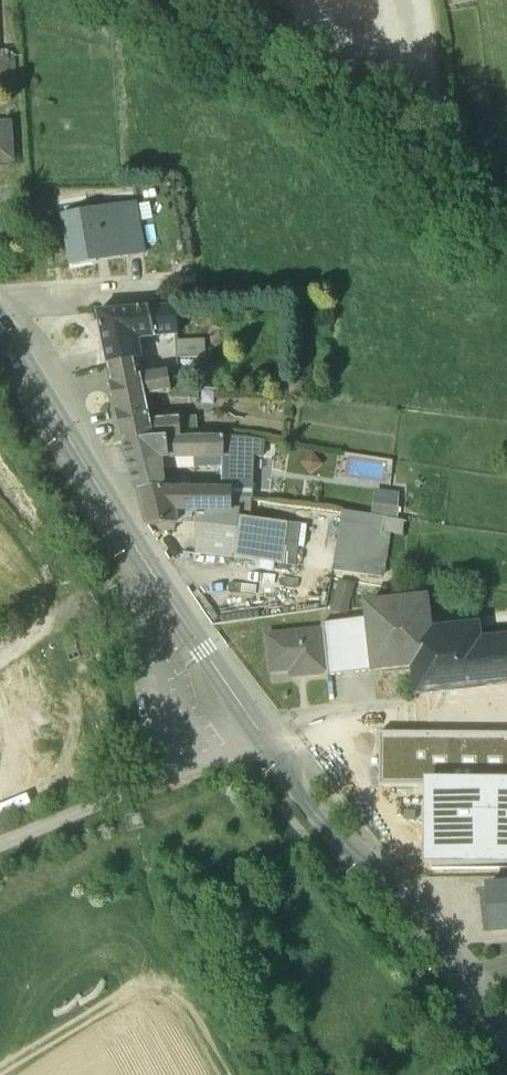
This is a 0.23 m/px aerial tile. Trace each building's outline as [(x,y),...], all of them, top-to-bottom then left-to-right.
[(0,79),(0,93),(17,92),(16,78),(0,79)] [(12,161),(9,125),(0,125),(0,161),(12,161)] [(117,205),(63,215),(72,267),(125,258),(120,230),(139,227),(135,203),(117,206),(117,205)] [(139,227),(120,230),(125,258),(144,255),(139,227)] [(0,234),(0,236),(8,249),(17,244),(8,229),(0,234)] [(175,307),(150,309),(156,335),(177,334),(175,307)] [(150,309),(96,313),(107,366),(134,362),(130,344),(137,343),(136,337),(156,335),(150,309)] [(204,340),(177,341),(175,341),(177,359),(205,357),(204,340)] [(134,362),(107,366),(108,369),(108,368),(111,383),(111,385),(112,385),(113,392),(113,395),(114,395),(121,427),(143,422),(150,422),(144,397),(169,392),(170,392),(169,386),(178,387),(177,371),(137,377),(134,362)] [(178,387),(169,386),(170,392),(169,392),(169,397),(195,399),(195,402),(197,402),(197,389),(178,387)] [(222,390),(197,389),(197,402),(222,404),(222,390)] [(233,408),(206,407),(205,437),(231,438),(233,408)] [(179,420),(160,421),(161,439),(181,438),(179,420)] [(143,422),(121,427),(124,442),(123,442),(124,444),(153,439),(153,440),(161,439),(160,421),(150,422),(143,422)] [(205,437),(199,437),(192,438),(194,457),(224,457),(223,466),(246,467),(247,438),(205,437)] [(153,439),(124,444),(136,490),(162,489),(160,468),(160,459),(194,457),(192,438),(181,438),(161,439),(153,440),(153,439)] [(194,457),(160,459),(160,468),(194,466),(194,457)] [(162,489),(136,490),(136,492),(138,491),(147,526),(161,525),(162,531),(174,530),(173,524),(177,524),(176,511),(196,511),(205,511),(205,510),(232,511),(232,497),(232,489),(174,488),(162,489)] [(399,489),(390,489),(389,499),(399,500),(399,489)] [(240,498),(232,497),(232,511),(205,510),(205,511),(196,511),(196,555),(295,567),(301,525),(239,517),(240,498)] [(390,520),(343,513),(333,572),(360,575),(381,578),(390,520)] [(366,606),(367,619),(370,638),(373,671),(413,667),(416,696),(506,685),(506,638),(480,641),(478,626),(430,631),(426,599),(366,606)] [(367,619),(322,624),(322,630),(323,630),(328,674),(327,674),(328,676),(373,671),(370,638),(367,619)] [(322,630),(266,636),(270,673),(306,669),(307,676),(327,674),(328,674),(323,630),(322,630)] [(380,789),(419,788),(506,787),(506,734),(380,735),(380,789)] [(419,788),(420,866),(506,865),(506,787),(419,788)] [(487,888),(491,932),(506,931),(506,886),(487,888)]
